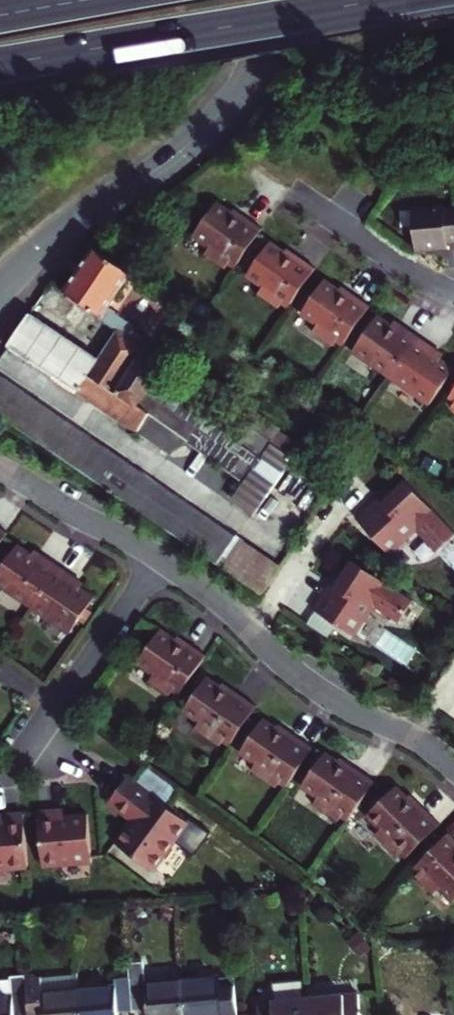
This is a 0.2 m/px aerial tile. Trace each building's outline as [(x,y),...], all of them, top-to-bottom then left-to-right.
[(236,266),(262,229),(245,217),(242,221),(230,212),(216,203),(193,237),(209,248),(204,255),(225,269),(227,266),(230,262),(236,266)] [(449,207),(449,204),(417,206),(420,249),(452,247),(452,241),(453,241),(453,206),(449,207)] [(242,221),(245,217),(233,209),(230,212),(242,221)] [(289,306),(315,268),(298,256),(295,260),(270,242),(246,276),(262,287),(258,294),(278,308),(281,304),(283,302),(289,306)] [(109,306),(131,273),(93,249),(66,289),(129,334),(114,357),(134,370),(146,351),(149,346),(143,342),(147,336),(141,333),(143,329),(109,306)] [(233,270),(236,266),(230,262),(227,266),(233,270)] [(344,343),(370,306),(352,294),(350,298),(339,290),(324,280),(301,314),(317,325),(312,332),(333,346),(335,342),(338,339),(344,343)] [(339,290),(350,298),(352,294),(341,286),(339,290)] [(31,313),(8,346),(169,452),(191,444),(254,483),(277,498),(304,457),(236,412),(146,351),(134,370),(114,357),(109,364),(31,313)] [(393,379),(420,338),(395,320),(391,325),(377,315),(352,351),(393,379)] [(443,354),(420,338),(393,379),(429,404),(453,369),(440,359),(443,354)] [(261,595),(282,564),(143,472),(138,480),(118,467),(124,459),(0,377),(0,416),(261,595)] [(236,412),(304,457),(311,446),(244,400),(236,412)] [(356,519),(388,553),(415,529),(436,552),(453,535),(453,533),(406,481),(392,493),(382,503),(378,498),(356,519)] [(265,516),(277,498),(254,483),(242,501),(265,516)] [(388,489),(378,498),(382,503),(392,493),(388,489)] [(11,534),(0,526),(0,549),(11,534)] [(63,566),(39,549),(36,554),(22,544),(0,576),(0,583),(35,607),(63,566)] [(329,584),(312,609),(351,636),(371,606),(397,624),(412,602),(352,561),(342,576),(334,588),(329,584)] [(35,607),(73,634),(98,598),(84,588),(87,583),(63,566),(35,607)] [(337,573),(329,584),(334,588),(342,576),(337,573)] [(173,697),(175,693),(177,690),(184,694),(210,657),(192,645),(190,648),(179,641),(165,631),(141,665),(157,676),(152,683),(173,697)] [(182,637),(179,641),(190,648),(192,645),(182,637)] [(224,747),(226,744),(228,741),(234,744),(259,707),(235,691),(233,694),(223,688),(210,679),(187,712),(203,723),(199,730),(224,747)] [(225,684),(223,688),(233,694),(235,691),(225,684)] [(280,789),(282,786),(284,782),(290,786),(316,749),(291,733),(288,736),(279,730),(265,721),(243,754),(260,765),(255,772),(280,789)] [(281,726),(279,730),(288,736),(291,733),(281,726)] [(340,824),(343,820),(345,817),(351,821),(377,783),(352,766),(350,770),(340,763),(327,754),(304,789),(320,799),(315,807),(340,824)] [(350,770),(352,766),(342,759),(340,763),(350,770)] [(178,787),(152,768),(137,788),(163,807),(178,787)] [(176,847),(178,849),(193,830),(163,807),(137,788),(131,784),(127,789),(114,806),(124,813),(123,814),(139,826),(134,832),(131,831),(117,850),(154,877),(176,847)] [(406,849),(411,854),(443,823),(422,801),(419,805),(411,796),(400,785),(371,814),(384,828),(378,833),(400,855),(403,852),(406,849)] [(414,793),(411,796),(419,805),(422,801),(414,793)] [(124,813),(114,806),(110,813),(131,828),(115,849),(117,850),(131,831),(134,832),(139,826),(123,814),(124,813)] [(95,870),(90,813),(66,815),(67,822),(42,824),(46,874),(95,870)] [(30,875),(26,819),(1,821),(2,827),(0,827),(0,877),(30,875)] [(423,872),(419,875),(436,892),(442,887),(453,899),(453,834),(452,832),(420,864),(425,869),(423,872)] [(176,847),(154,877),(156,879),(178,849),(176,847)] [(408,857),(411,854),(406,849),(403,852),(408,857)] [(30,988),(29,976),(14,977),(15,989),(0,991),(0,1014),(33,1014),(30,988)] [(240,1009),(237,976),(186,981),(189,1014),(228,1014),(228,1010),(240,1009)] [(186,981),(148,985),(147,977),(132,979),(135,1012),(150,1010),(151,1014),(189,1014),(186,981)] [(135,1012),(132,979),(118,980),(119,988),(82,992),(85,1014),(121,1014),(121,1013),(135,1012)] [(82,992),(81,980),(45,984),(45,987),(30,988),(33,1014),(85,1014),(82,992)] [(313,1014),(365,1014),(363,988),(311,993),(313,1014)] [(261,998),(263,1014),(313,1014),(311,993),(261,998)]
